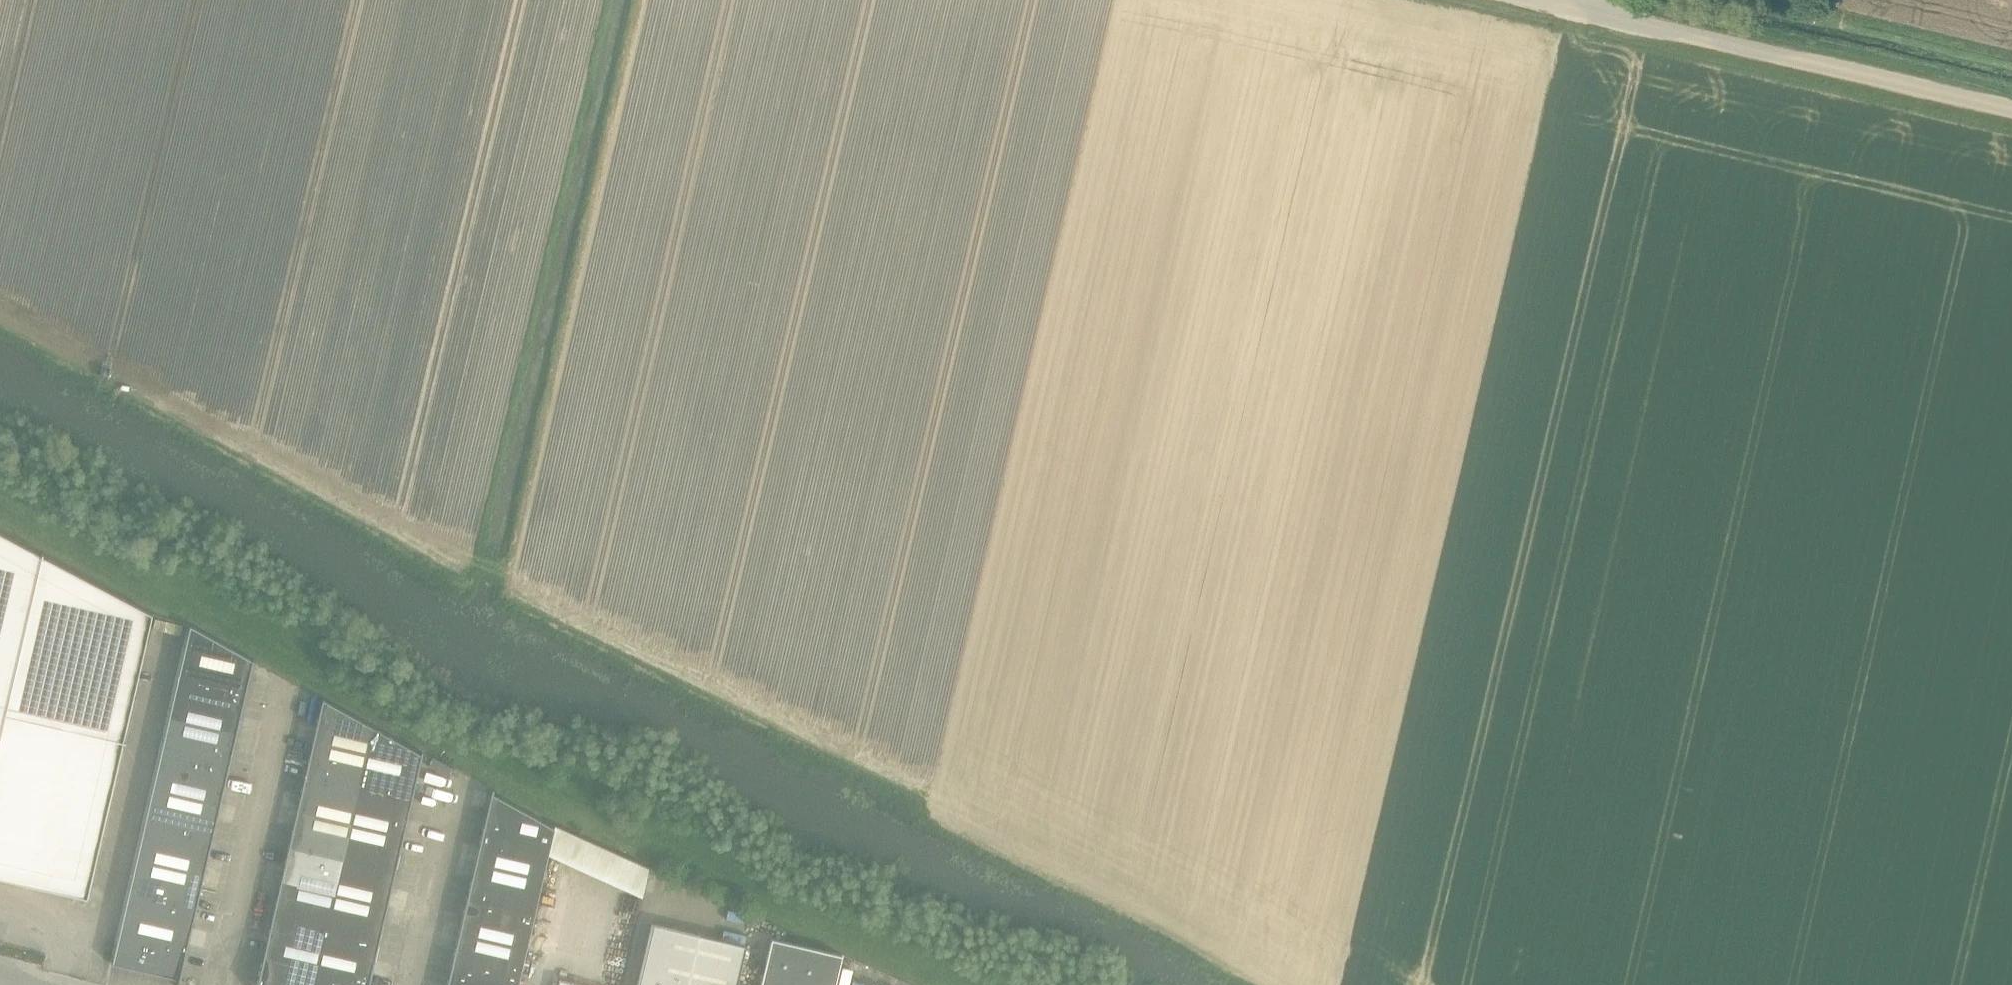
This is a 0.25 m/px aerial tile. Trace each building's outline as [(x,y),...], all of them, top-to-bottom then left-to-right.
[(87,897),(152,614),(0,533),(0,877),(87,897)] [(191,626),(178,683),(245,698),(254,660),(252,659),(252,660),(191,626)] [(178,683),(170,718),(237,733),(245,698),(178,683)] [(323,699),(313,741),(367,753),(372,727),(324,700),(325,699),(323,699)] [(170,718),(162,753),(229,768),(237,733),(170,718)] [(372,727),(367,753),(358,788),(412,800),(423,752),(421,751),(420,754),(372,727)] [(313,741),(305,775),(358,788),(367,753),(313,741)] [(162,753),(154,788),(221,803),(229,768),(162,753)] [(305,775),(297,811),(350,823),(358,788),(305,775)] [(154,788),(145,823),(213,839),(221,803),(154,788)] [(358,788),(350,823),(404,835),(412,800),(358,788)] [(492,789),(483,827),(551,842),(554,828),(493,794),(494,789),(492,789)] [(297,811),(289,846),(342,858),(350,823),(297,811)] [(145,823),(137,858),(205,874),(213,839),(145,823)] [(350,823),(342,858),(396,870),(404,835),(350,823)] [(483,827),(475,862),(543,877),(549,854),(551,842),(483,827)] [(649,869),(554,828),(551,842),(549,854),(642,896),(649,869)] [(289,846),(281,881),(334,893),(342,858),(289,846)] [(137,858),(129,893),(197,909),(205,874),(137,858)] [(342,858),(334,893),(388,905),(396,870),(342,858)] [(475,862),(467,897),(535,912),(543,877),(475,862)] [(281,881),(273,916),(326,928),(327,925),(334,893),(281,881)] [(129,893),(121,928),(189,944),(197,909),(129,893)] [(334,893),(327,925),(326,928),(380,941),(388,905),(334,893)] [(467,897),(459,932),(527,947),(535,912),(467,897)] [(273,916),(265,951),(318,963),(326,928),(273,916)] [(746,946),(652,924),(638,984),(737,984),(746,946)] [(181,979),(189,944),(121,928),(113,963),(181,979)] [(326,928),(318,963),(372,975),(380,941),(326,928)] [(459,932),(451,967),(519,983),(527,947),(459,932)] [(761,984),(835,984),(842,955),(772,938),(761,984)] [(318,963),(265,951),(257,984),(313,984),(318,963)] [(313,984),(369,984),(372,975),(318,963),(313,984)] [(447,984),(518,984),(519,983),(451,967),(447,984)]
